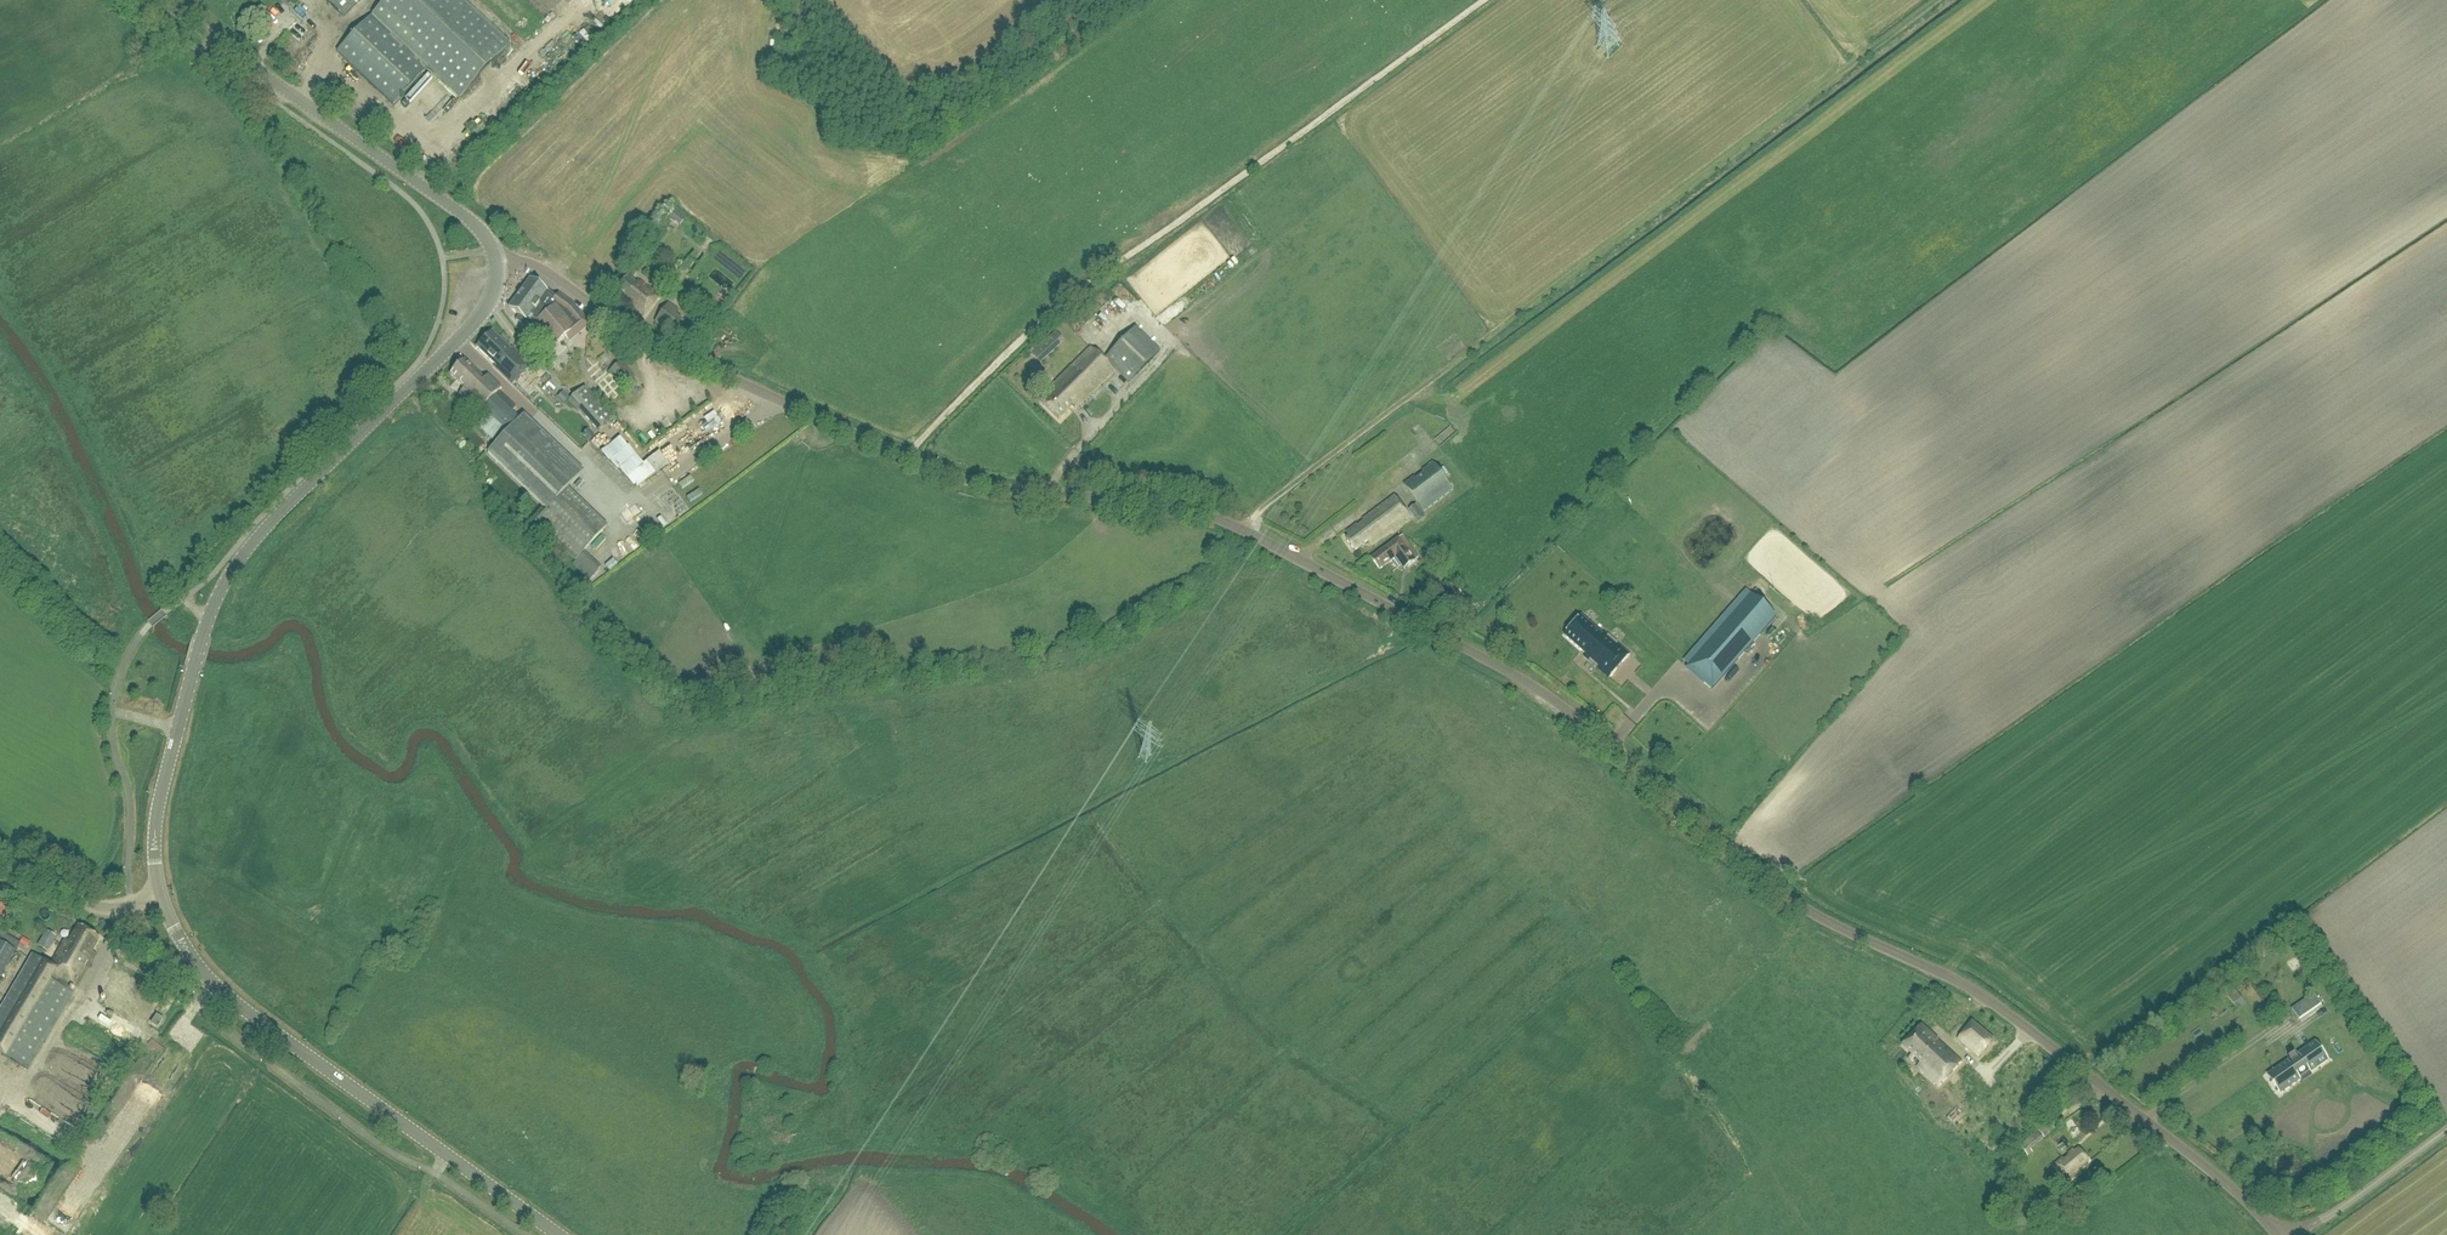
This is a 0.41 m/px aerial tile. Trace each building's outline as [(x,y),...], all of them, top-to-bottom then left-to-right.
[(361,0),(324,0),(343,19),(361,0)] [(393,107),(428,70),(460,100),(510,46),(461,0),(387,0),(337,54),(393,107)] [(605,1),(600,6),(611,17),(617,12),(605,1)] [(314,12),(304,13),(305,21),(315,20),(314,12)] [(453,152),(444,152),(444,162),(454,162),(454,159),(466,159),(466,143),(453,142),(453,152)] [(630,307),(644,317),(658,298),(638,282),(636,285),(627,278),(616,293),(632,305),(630,307)] [(573,306),(557,295),(554,299),(529,280),(524,287),(519,294),(508,309),(519,317),(515,322),(523,328),(528,325),(550,351),(573,331),(577,335),(580,332),(580,333),(589,325),(573,306)] [(1180,340),(1129,295),(1124,300),(1121,298),(1113,307),(1120,314),(1110,325),(1120,335),(1134,320),(1163,346),(1167,342),(1173,348),(1180,340)] [(667,306),(656,321),(672,333),(683,317),(667,306)] [(1129,383),(1159,353),(1135,329),(1105,359),(1129,383)] [(493,369),(511,387),(530,367),(512,349),(510,351),(491,333),(476,349),(495,367),(493,369)] [(1054,333),(1035,351),(1032,348),(1028,352),(1031,355),(1040,365),(1063,342),(1054,333)] [(1090,350),(1052,387),(1055,390),(1041,404),(1058,421),(1073,407),(1077,411),(1114,374),(1090,350)] [(607,528),(568,490),(584,473),(524,416),(519,421),(512,413),(516,409),(498,393),(501,390),(487,376),(483,380),(464,362),(449,376),(463,390),(458,396),(484,420),(477,427),(495,446),(487,454),(546,511),(534,523),(574,562),(572,564),(589,580),(597,572),(580,556),(607,528)] [(621,362),(608,374),(623,391),(635,379),(621,362)] [(585,387),(569,401),(597,433),(613,419),(585,387)] [(710,423),(701,428),(706,435),(714,429),(710,423)] [(585,436),(579,446),(587,452),(594,442),(585,436)] [(598,445),(604,450),(611,442),(605,437),(598,445)] [(611,459),(626,449),(619,439),(604,449),(611,459)] [(621,467),(628,476),(650,459),(643,450),(621,467)] [(1433,464),(1423,472),(1425,474),(1417,480),(1415,477),(1404,485),(1424,513),(1453,491),(1446,481),(1451,477),(1444,468),(1439,472),(1433,464)] [(1364,475),(1357,487),(1368,494),(1375,482),(1364,475)] [(620,484),(627,491),(635,483),(628,476),(620,484)] [(1393,532),(1394,533),(1411,520),(1395,498),(1346,533),(1350,538),(1347,540),(1355,552),(1368,543),(1371,548),(1393,532)] [(639,519),(647,514),(641,506),(634,512),(639,519)] [(1416,506),(1409,511),(1418,524),(1425,518),(1416,506)] [(1399,540),(1371,559),(1379,571),(1396,560),(1404,572),(1415,563),(1418,561),(1402,538),(1399,540)] [(1451,611),(1464,597),(1455,589),(1442,603),(1451,611)] [(1724,594),(1734,601),(1738,595),(1728,589),(1724,594)] [(1703,683),(1712,690),(1776,617),(1751,595),(1691,664),(1707,678),(1703,683)] [(1630,657),(1582,618),(1566,638),(1602,668),(1599,671),(1610,681),(1630,657)] [(0,902),(0,924),(6,914),(6,913),(9,907),(0,902)] [(33,955),(0,1012),(0,1054),(28,1071),(72,994),(67,991),(70,986),(75,989),(95,955),(92,952),(100,938),(79,926),(70,942),(66,939),(51,965),(33,955)] [(0,943),(0,980),(17,953),(0,943)] [(2231,990),(2237,1005),(2244,1003),(2239,987),(2231,990)] [(2314,996),(2292,1011),(2299,1022),(2322,1007),(2314,996)] [(1980,1058),(2001,1032),(1980,1014),(1958,1041),(1980,1058)] [(151,1024),(157,1028),(163,1019),(157,1015),(151,1024)] [(1908,1060),(1935,1086),(1938,1083),(1942,1089),(1933,1098),(1961,1136),(1980,1121),(1957,1091),(1970,1075),(1921,1028),(1902,1047),(1912,1056),(1908,1060)] [(2288,1064),(2269,1078),(2280,1094),(2300,1080),(2296,1074),(2305,1067),(2309,1073),(2327,1061),(2315,1045),(2298,1057),(2302,1063),(2300,1064),(2295,1056),(2289,1060),(2294,1068),(2292,1070),(2288,1064)] [(2020,1146),(2026,1155),(2044,1140),(2045,1140),(2060,1127),(2053,1119),(2052,1119),(2048,1114),(2036,1123),(2040,1129),(2020,1146)] [(2077,1172),(2089,1163),(2080,1150),(2075,1153),(2074,1151),(2054,1167),(2067,1184),(2079,1174),(2077,1172)] [(7,1201),(1,1207),(13,1218),(19,1212),(7,1201)]
